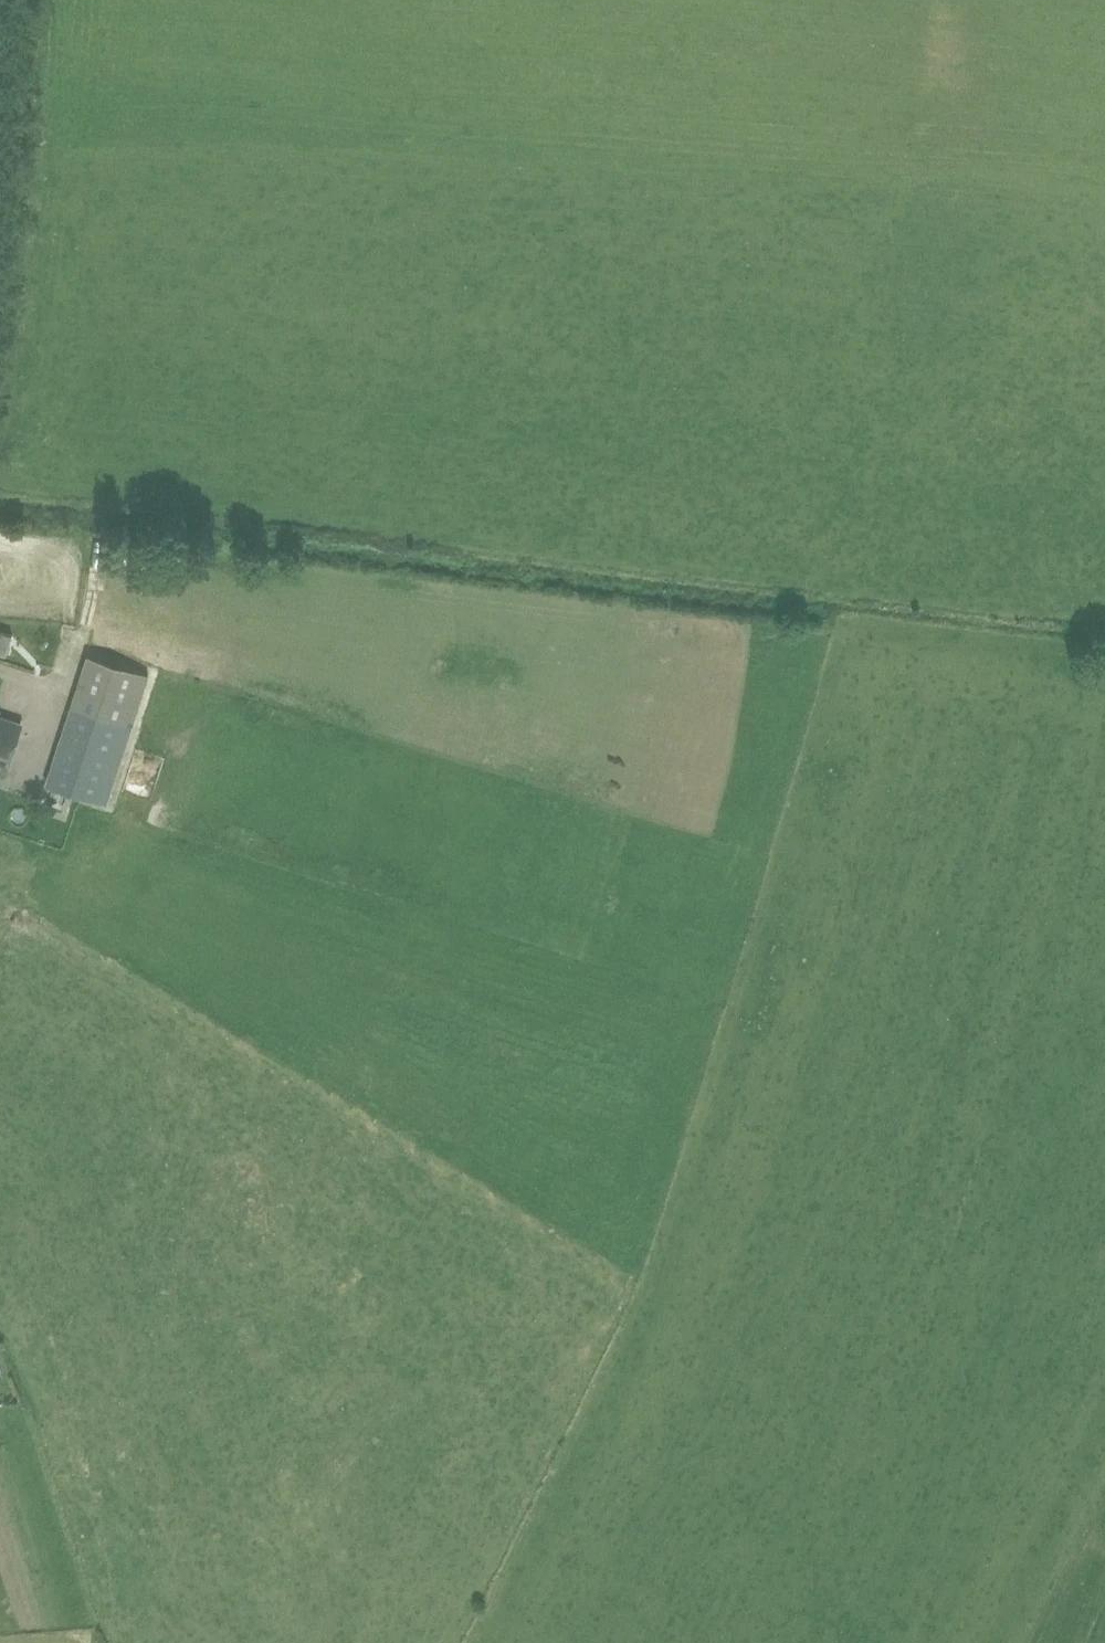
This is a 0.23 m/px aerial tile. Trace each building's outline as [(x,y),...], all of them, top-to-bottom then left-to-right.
[(0,630),(0,652),(5,654),(12,633),(0,630)] [(133,724),(149,674),(86,653),(71,705),(43,785),(107,804),(133,724)] [(20,722),(0,715),(0,775),(2,775),(20,722)]
